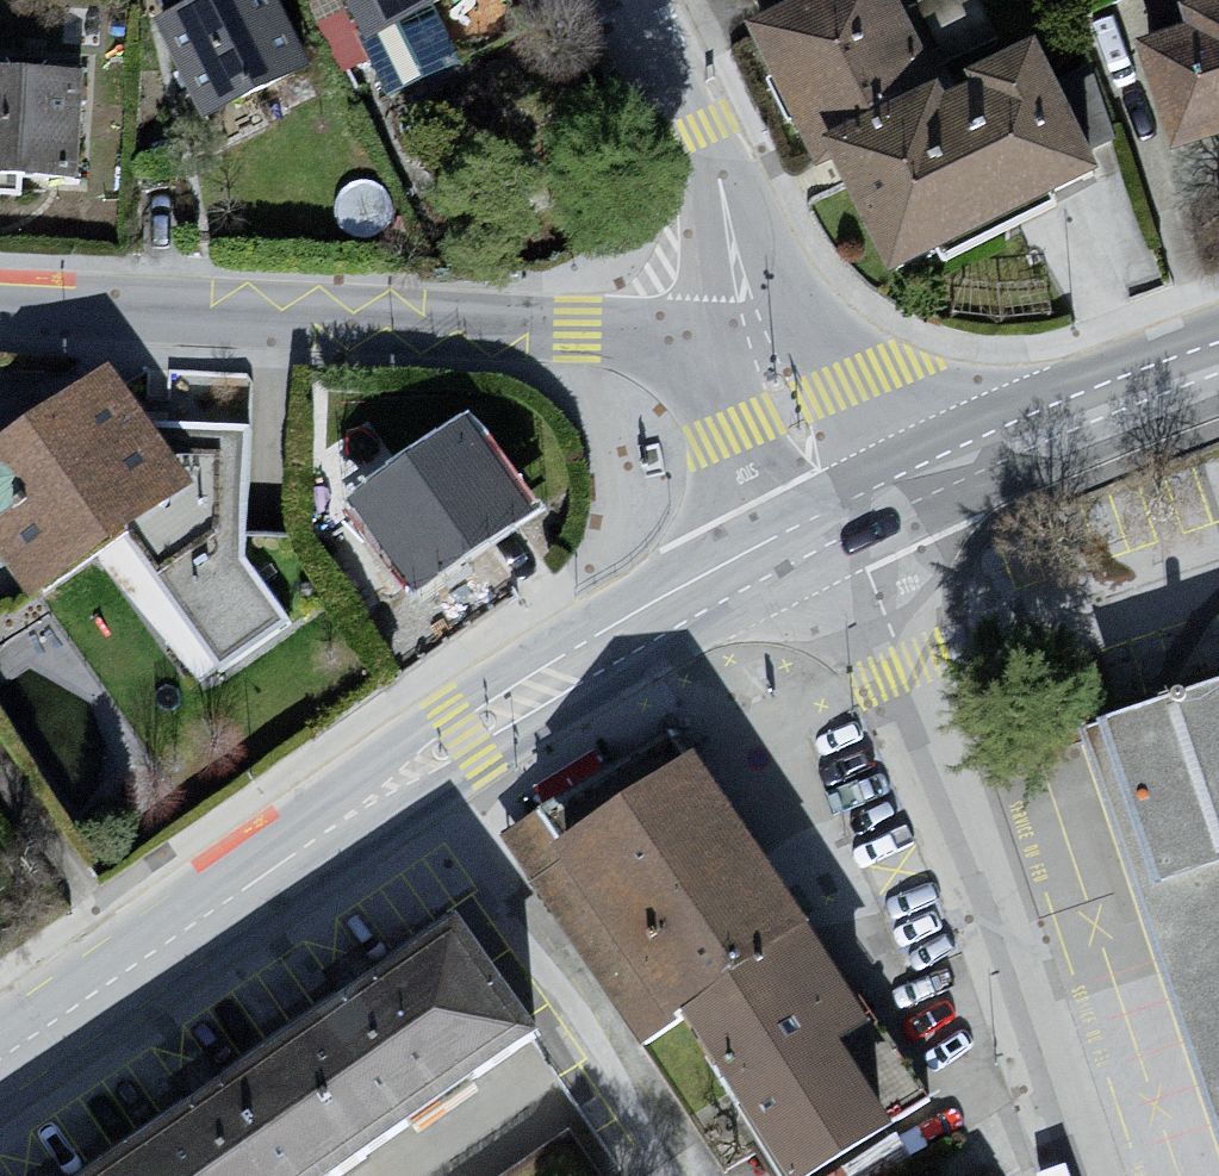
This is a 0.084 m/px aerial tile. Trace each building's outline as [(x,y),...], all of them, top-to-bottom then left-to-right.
[(259,0),(226,0),(146,33),(186,130),(295,85),(259,0)] [(351,46),(436,0),(326,0),(351,46)] [(762,33),(881,268),(1095,160),(1038,48),(946,94),(898,0),(828,0),(762,33)] [(990,25),(982,0),(913,0),(927,44),(990,25)] [(1149,173),(1218,151),(1218,1),(1158,21),(1165,40),(1111,57),(1149,173)] [(0,84),(0,187),(51,191),(57,87),(0,84)] [(0,438),(0,564),(25,599),(194,481),(110,361),(0,438)] [(458,402),(339,482),(414,592),(533,513),(458,402)] [(1085,733),(1218,1118),(1218,686),(1085,733)] [(645,1052),(687,1022),(814,937),(701,752),(556,847),(526,866),(645,1052)] [(93,1175),(337,1175),(542,1030),(460,915),(93,1175)] [(687,1022),(776,1175),(821,1175),(895,1129),(933,1103),(873,1018),(814,937),(687,1022)] [(520,1175),(587,1175),(567,1145),(520,1175)]
